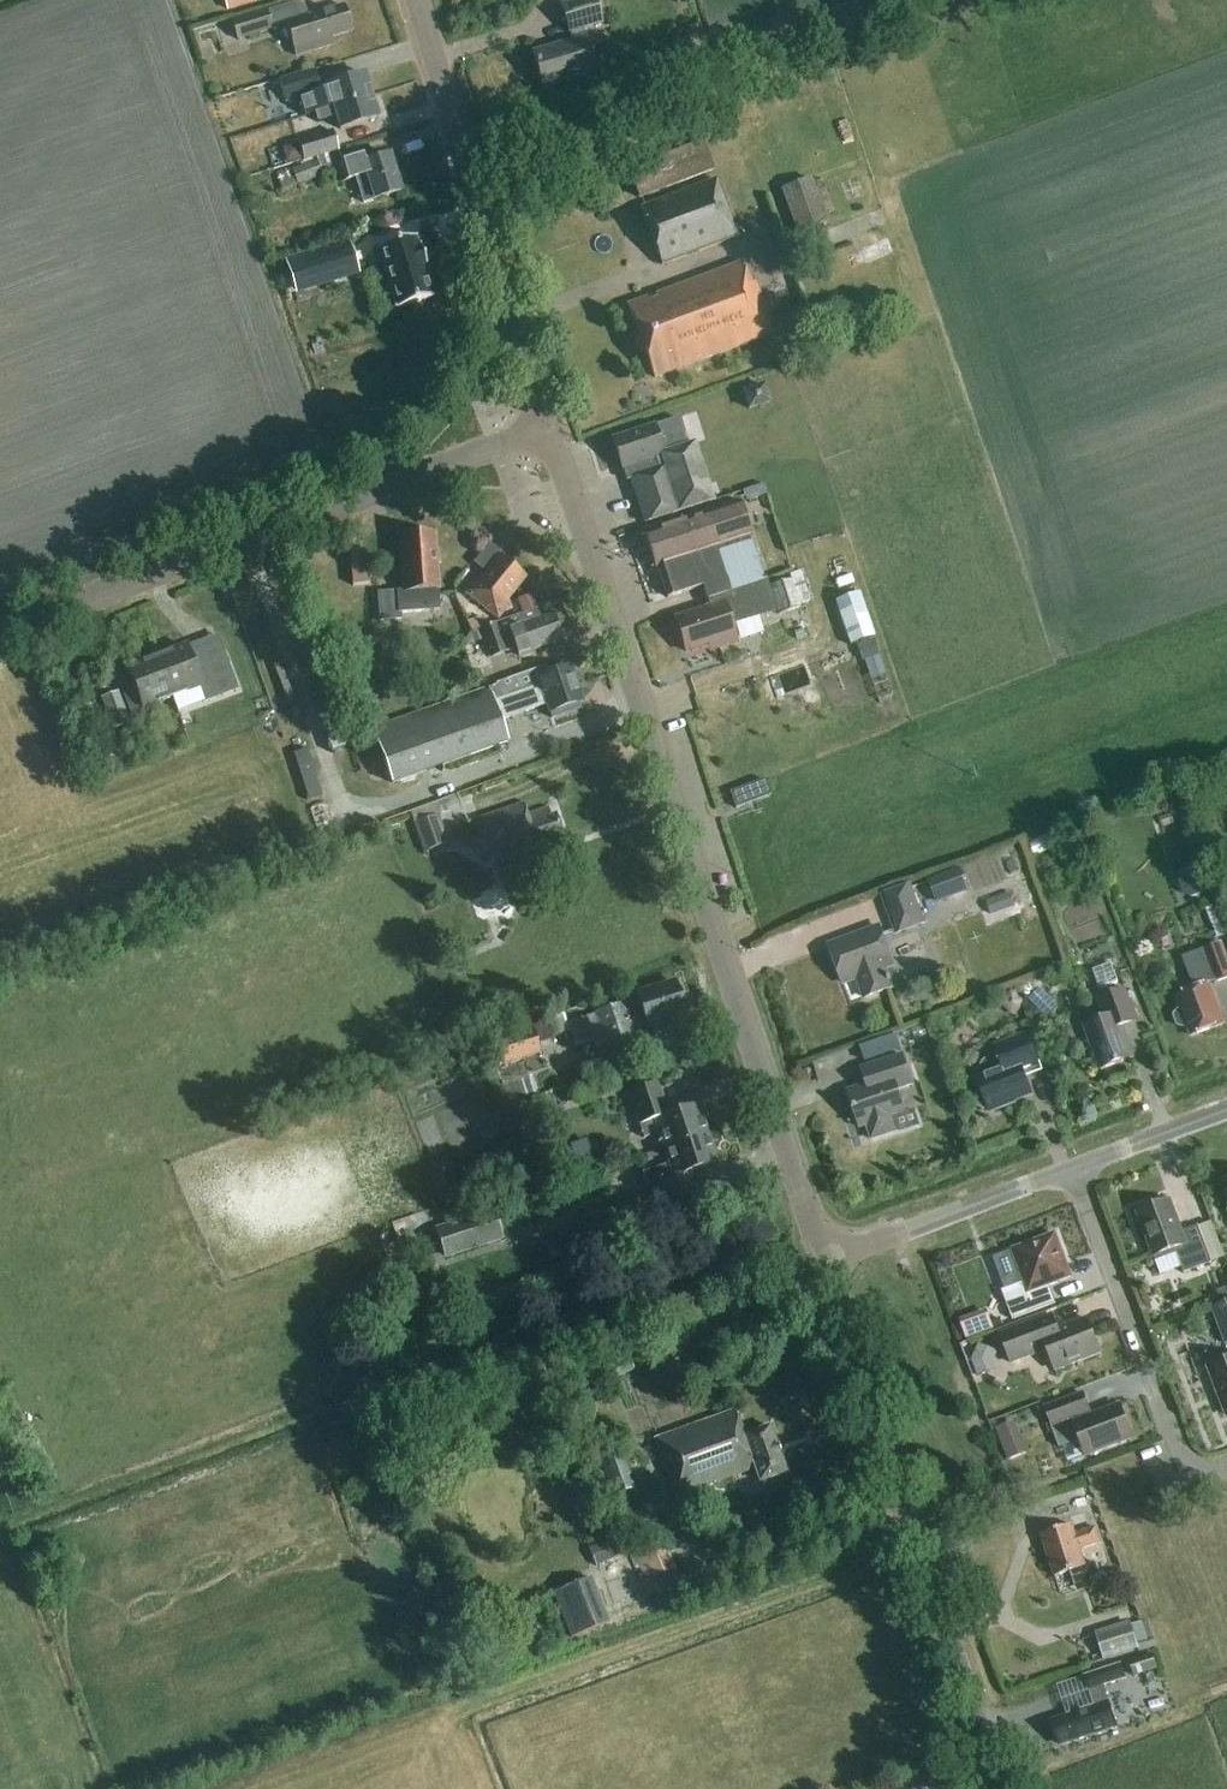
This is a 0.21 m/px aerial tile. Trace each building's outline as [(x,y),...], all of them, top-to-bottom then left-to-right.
[(225,13),(254,4),(253,0),(222,0),(225,13)] [(533,54),(543,89),(596,72),(583,31),(601,25),(593,0),(582,0),(562,6),(573,42),(533,54)] [(351,33),(343,7),(299,21),(298,20),(286,24),(297,57),(334,45),(332,39),(351,33)] [(191,10),(189,11),(192,22),(203,19),(200,8),(191,10)] [(237,41),(272,29),(266,12),(232,23),(237,41)] [(321,93),(314,71),(279,81),(286,104),(321,93)] [(371,98),(364,75),(326,87),(330,99),(312,104),(315,115),(371,98)] [(378,119),(371,98),(315,115),(318,123),(336,118),(340,130),(378,119)] [(332,131),(297,142),(303,162),(338,151),(332,131)] [(628,171),(638,199),(713,171),(702,143),(628,171)] [(401,193),(389,156),(364,164),(362,158),(335,166),(341,184),(352,180),(361,205),(401,193)] [(315,162),(291,171),(297,186),(321,177),(315,162)] [(716,180),(639,208),(661,266),(737,238),(716,180)] [(819,182),(812,185),(811,180),(782,191),(797,233),(826,222),(825,218),(832,215),(819,182)] [(415,238),(377,250),(396,310),(433,298),(424,267),(427,267),(421,247),(419,248),(415,238)] [(330,245),(284,259),(295,295),(341,281),(358,276),(347,239),(330,245)] [(773,335),(754,284),(750,286),(744,269),(741,264),(627,306),(636,330),(633,338),(638,350),(645,354),(654,379),(773,335)] [(748,411),(771,403),(765,385),(742,393),(748,411)] [(653,428),(613,441),(622,470),(626,468),(630,480),(631,479),(645,522),(711,500),(693,444),(662,454),(653,428)] [(763,487),(739,495),(742,506),(766,499),(763,487)] [(674,524),(644,533),(666,594),(668,600),(703,589),(706,600),(743,589),(760,583),(760,581),(754,563),(734,502),(704,512),(706,517),(675,527),(674,524)] [(434,535),(399,537),(403,592),(377,594),(379,623),(401,621),(400,615),(440,612),(437,567),(440,567),(439,551),(436,551),(434,535)] [(366,546),(347,547),(348,581),(368,580),(366,546)] [(525,579),(499,558),(478,584),(475,581),(465,593),(498,620),(507,608),(504,605),(525,579)] [(788,582),(768,588),(776,612),(778,617),(798,611),(797,607),(808,604),(797,571),(787,574),(789,582),(788,582)] [(709,608),(675,619),(686,653),(718,643),(720,650),(737,645),(735,637),(731,626),(752,619),(743,589),(706,600),(709,608)] [(834,603),(849,648),(875,640),(860,595),(834,603)] [(533,598),(518,603),(522,616),(537,610),(533,598)] [(561,641),(552,616),(541,620),(537,610),(522,616),(499,624),(480,630),(490,659),(508,653),(508,652),(515,649),(518,657),(561,641)] [(236,651),(224,655),(223,653),(192,664),(186,647),(153,659),(169,700),(200,688),(202,693),(215,689),(218,697),(244,687),(238,672),(243,671),(236,651)] [(169,700),(153,659),(127,669),(134,686),(121,691),(131,720),(146,715),(144,709),(169,700)] [(546,669),(475,694),(372,731),(391,785),(508,743),(500,721),(546,705),(551,719),(581,708),(579,703),(582,702),(569,667),(548,674),(546,669)] [(100,701),(112,733),(129,726),(117,695),(100,701)] [(303,745),(291,749),(308,797),(320,792),(303,745)] [(764,780),(742,788),(729,792),(735,810),(770,797),(764,780)] [(409,815),(424,854),(447,845),(438,822),(462,813),(457,798),(409,815)] [(525,804),(481,819),(497,866),(521,858),(526,871),(559,859),(554,846),(559,844),(557,838),(562,836),(555,815),(551,816),(548,808),(529,815),(525,804)] [(1049,836),(1029,844),(1035,860),(1056,852),(1049,836)] [(1192,869),(1172,876),(1180,895),(1191,900),(1202,896),(1192,869)] [(929,884),(937,906),(968,895),(960,873),(929,884)] [(882,898),(883,901),(896,935),(924,924),(910,887),(882,898)] [(507,911),(492,917),(496,928),(512,922),(507,911)] [(878,929),(829,947),(844,985),(857,980),(864,999),(891,989),(883,970),(892,966),(878,929)] [(1172,1016),(1177,1029),(1183,1029),(1188,1027),(1192,1038),(1223,1026),(1209,988),(1226,981),(1226,965),(1220,947),(1201,954),(1183,961),(1195,993),(1177,999),(1181,1009),(1176,1011),(1172,1016)] [(598,1016),(570,1025),(575,1039),(578,1048),(595,1043),(600,1058),(638,1045),(633,1031),(648,1026),(649,1029),(685,1017),(680,1001),(674,983),(637,996),(638,998),(623,1003),(624,1005),(597,1014),(598,1016)] [(1047,1019),(1058,1008),(1041,991),(1030,1002),(1047,1019)] [(1100,1072),(1134,1059),(1122,1029),(1135,1024),(1124,994),(1100,1003),(1106,1021),(1084,1030),(1100,1072)] [(490,1043),(498,1069),(539,1056),(535,1044),(565,1035),(560,1018),(545,1022),(546,1026),(490,1043)] [(1032,1096),(1024,1074),(1040,1068),(1028,1035),(994,1048),(998,1057),(985,1062),(982,1065),(981,1069),(983,1075),(976,1078),(982,1093),(977,1095),(974,1101),(978,1109),(983,1111),(988,1109),(990,1113),(1005,1108),(1004,1106),(1032,1096)] [(905,1114),(898,1092),(912,1087),(902,1058),(860,1072),(865,1087),(847,1093),(860,1129),(867,1127),(871,1141),(897,1133),(892,1118),(905,1114)] [(707,1138),(696,1107),(667,1117),(657,1086),(627,1095),(642,1140),(658,1135),(664,1152),(707,1138)] [(687,1174),(716,1164),(707,1138),(664,1152),(669,1166),(642,1175),(656,1218),(697,1205),(687,1174)] [(473,1206),(468,1190),(440,1199),(445,1215),(473,1206)] [(1183,1234),(1170,1202),(1137,1214),(1154,1258),(1175,1250),(1184,1275),(1212,1264),(1201,1236),(1198,1228),(1183,1234)] [(433,1230),(442,1261),(501,1243),(492,1212),(433,1230)] [(1201,1236),(1212,1264),(1224,1260),(1213,1231),(1201,1236)] [(1012,1252),(993,1259),(1005,1291),(1002,1292),(1007,1306),(1012,1321),(1056,1305),(1049,1287),(1053,1286),(1072,1279),(1055,1235),(1012,1252)] [(390,1267),(404,1262),(398,1243),(383,1249),(390,1267)] [(1222,1347),(1226,1345),(1226,1304),(1208,1311),(1222,1347)] [(1052,1317),(1020,1329),(1000,1336),(1011,1365),(1047,1351),(1055,1372),(1100,1355),(1087,1320),(1058,1332),(1052,1317)] [(970,1362),(977,1379),(996,1372),(993,1364),(997,1355),(976,1346),(970,1362)] [(629,1357),(608,1365),(613,1379),(634,1371),(629,1357)] [(1209,1368),(1226,1415),(1226,1362),(1209,1368)] [(1082,1395),(1045,1409),(1059,1448),(1060,1449),(1062,1448),(1068,1464),(1086,1458),(1132,1441),(1119,1407),(1091,1418),(1082,1395)] [(786,1474),(769,1428),(745,1436),(736,1411),(654,1440),(674,1498),(754,1470),(759,1483),(786,1474)] [(1003,1450),(1021,1443),(1014,1423),(995,1430),(1003,1450)] [(599,1466),(611,1499),(634,1491),(622,1458),(599,1466)] [(1071,1527),(1041,1537),(1055,1579),(1085,1569),(1079,1551),(1099,1544),(1094,1528),(1074,1535),(1071,1527)] [(587,1551),(595,1569),(613,1561),(605,1543),(587,1551)] [(663,1544),(633,1555),(650,1597),(677,1587),(672,1573),(674,1572),(663,1544)] [(589,1584),(551,1598),(568,1642),(606,1627),(589,1584)] [(1093,1635),(1102,1661),(1137,1651),(1129,1624),(1093,1635)] [(1152,1655),(1128,1663),(1133,1678),(1157,1670),(1152,1655)] [(1071,1718),(1052,1724),(1059,1746),(1114,1727),(1102,1688),(1123,1681),(1119,1667),(1083,1679),(1092,1708),(1070,1716),(1071,1718)]
